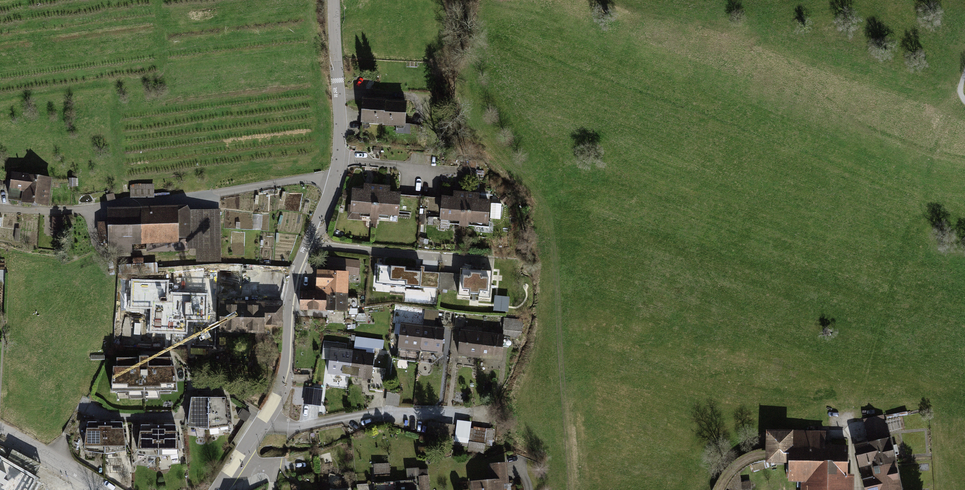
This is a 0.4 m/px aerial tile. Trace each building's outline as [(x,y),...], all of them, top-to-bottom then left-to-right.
[(389,105),(365,103),(362,131),(386,133),(389,105)] [(410,107),(389,105),(386,133),(408,135),(410,107)] [(52,183),(13,180),(11,204),(50,207),(52,183)] [(156,186),(132,185),(131,200),(155,200),(156,186)] [(376,196),(351,195),(349,220),(374,222),(376,196)] [(402,198),(376,196),(374,222),(400,224),(402,198)] [(467,203),(444,201),(442,228),(465,229),(467,203)] [(492,205),(467,203),(465,229),(490,231),(492,205)] [(196,219),(196,212),(118,212),(118,255),(136,255),(136,269),(230,269),(230,219),(196,219)] [(328,256),(327,270),(351,272),(351,275),(359,276),(360,259),(328,256)] [(391,266),(378,264),(376,282),(406,285),(408,265),(392,263),(391,266)] [(425,266),(408,265),(406,285),(439,288),(440,273),(425,272),(425,266)] [(318,269),(317,281),(350,284),(351,275),(351,272),(327,270),(318,269)] [(493,272),(462,270),(460,297),(491,299),(493,272)] [(317,281),(316,293),(331,294),(349,296),(350,284),(317,281)] [(316,293),(305,292),(303,312),(330,314),(331,294),(316,293)] [(496,293),(495,308),(510,309),(511,294),(496,293)] [(349,296),(331,294),(330,314),(352,316),(354,296),(349,296)] [(265,308),(265,333),(284,333),(285,304),(266,303),(265,308)] [(244,307),(221,307),(221,339),(243,339),(244,307)] [(265,308),(244,307),(243,339),(265,339),(265,333),(265,308)] [(523,336),(526,320),(507,317),(504,333),(523,336)] [(424,327),(403,325),(400,352),(421,354),(424,327)] [(445,329),(424,327),(421,354),(442,356),(445,329)] [(483,333),(463,330),(459,358),(479,360),(483,333)] [(505,336),(483,333),(479,360),(501,363),(505,336)] [(323,357),(330,358),(332,344),(346,346),(347,342),(326,339),(323,357)] [(355,354),(333,351),(329,377),(352,380),(355,354)] [(376,356),(355,354),(352,380),(372,383),(376,356)] [(140,361),(118,360),(118,370),(114,369),(112,395),(179,394),(176,369),(172,369),(172,360),(149,361),(149,359),(145,359),(140,359),(140,361)] [(323,392),(306,390),(305,404),(321,405),(323,392)] [(389,392),(388,402),(400,404),(401,394),(389,392)] [(209,404),(190,404),(190,437),(210,437),(209,404)] [(231,404),(209,404),(210,437),(231,437),(231,404)] [(250,414),(243,409),(237,417),(245,422),(250,414)] [(857,445),(865,489),(899,489),(885,417),(864,421),(868,443),(857,445)] [(456,423),(456,444),(469,445),(469,450),(486,451),(486,444),(495,445),(496,424),(456,423)] [(108,427),(89,427),(89,458),(108,458),(108,427)] [(127,427),(108,427),(108,458),(127,458),(127,427)] [(159,433),(140,432),(140,463),(159,462),(159,433)] [(179,433),(159,433),(159,462),(179,462),(179,433)] [(847,452),(824,452),(824,435),(767,436),(768,468),(791,468),(791,483),(806,483),(806,489),(848,489),(847,452)] [(376,462),(376,471),(392,471),(391,461),(376,462)] [(474,482),(475,489),(505,489),(505,485),(510,484),(508,463),(490,465),(492,481),(474,482)] [(420,473),(419,466),(408,468),(409,474),(420,473)] [(430,476),(419,477),(420,489),(430,489),(430,476)] [(21,489),(0,477),(0,489),(20,489),(21,489)]
